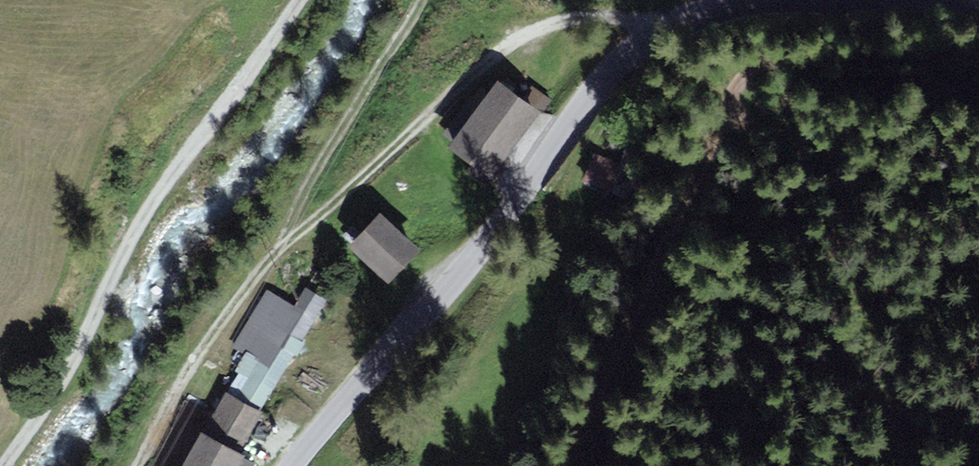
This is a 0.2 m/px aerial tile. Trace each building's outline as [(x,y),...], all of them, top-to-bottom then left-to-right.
[(487,172),(531,107),(489,79),(445,145),(487,172)] [(636,164),(614,150),(593,183),(614,197),(636,164)] [(410,248),(372,212),(347,238),(386,274),(410,248)] [(293,307),(267,291),(235,345),(249,353),(239,368),(243,370),(233,387),(259,403),(323,299),(305,288),(293,307)] [(225,394),(183,465),(247,465),(250,461),(236,453),(259,413),(225,394)]
